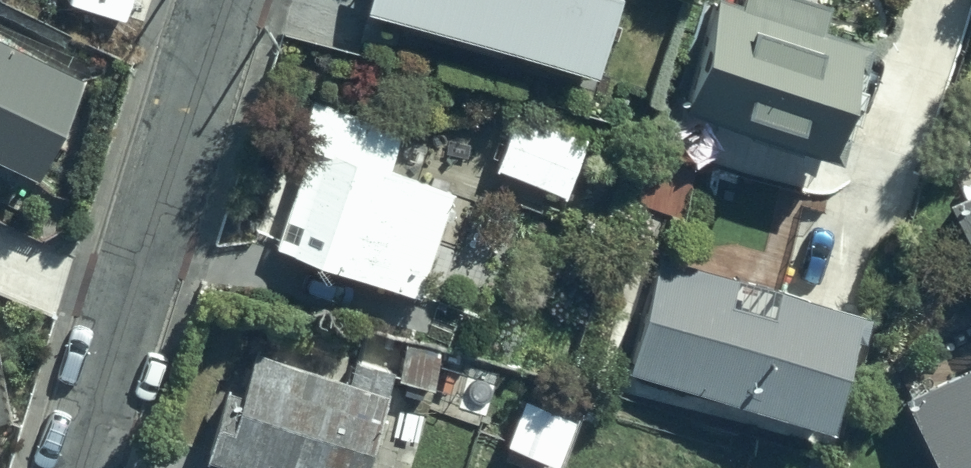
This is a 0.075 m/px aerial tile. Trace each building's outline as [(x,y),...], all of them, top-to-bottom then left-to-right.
[(587,46),(600,0),(396,0),(587,46)] [(681,96),(826,132),(849,38),(861,41),(865,27),(817,15),(820,0),(705,0),(681,96)] [(31,165),(80,67),(0,27),(0,150),(31,165)] [(398,121),(307,92),(293,135),(302,138),(270,238),(416,284),(450,179),(387,158),(398,121)] [(512,100),(491,157),(560,181),(580,122),(512,100)] [(948,191),(970,237),(970,179),(948,191)] [(862,292),(653,245),(627,359),(770,390),(766,413),(801,420),(806,396),(827,400),(846,315),(856,317),(862,292)] [(388,361),(350,349),(344,368),(248,340),(235,379),(223,375),(201,445),(272,467),(354,467),(388,361)] [(905,396),(941,467),(970,467),(970,360),(905,396)]
